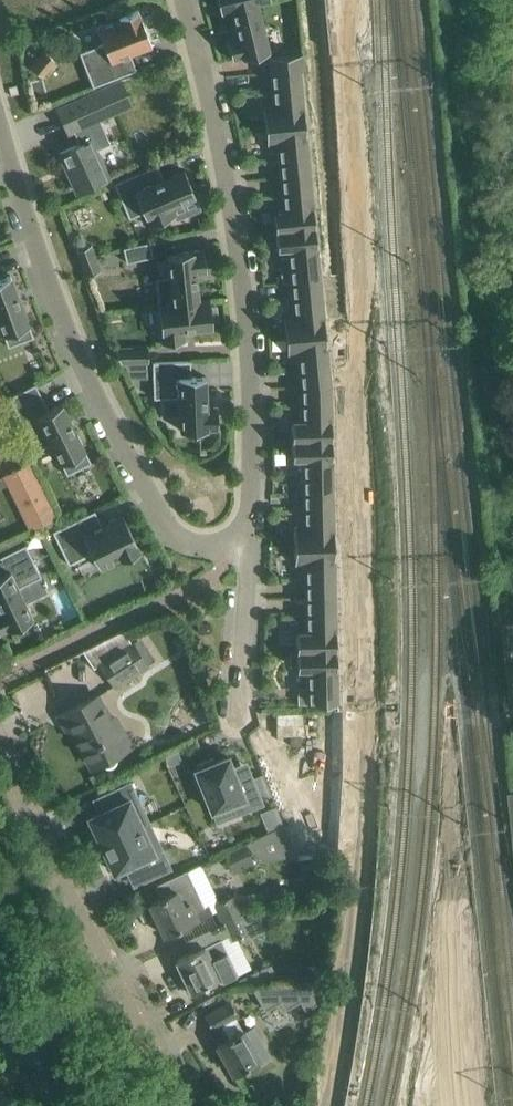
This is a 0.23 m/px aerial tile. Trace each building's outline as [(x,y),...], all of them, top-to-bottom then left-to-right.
[(221,11),(231,8),(257,2),(264,0),(218,0),(221,11)] [(257,2),(231,8),(238,35),(227,38),(233,60),(270,50),(257,2)] [(152,46),(138,8),(119,16),(119,18),(97,26),(104,42),(79,52),(93,86),(128,73),(122,58),(152,46)] [(44,50),(31,66),(43,76),(56,60),(44,50)] [(298,53),(269,56),(270,72),(300,70),(305,69),(303,53),(298,53)] [(305,121),(300,70),(270,72),(274,105),(264,106),(266,125),(305,121)] [(97,88),(56,106),(67,131),(73,129),(80,143),(60,152),(78,193),(98,184),(109,179),(96,149),(111,143),(99,117),(108,113),(97,88)] [(310,173),(305,121),(266,125),(267,144),(277,143),(280,176),(310,173)] [(149,167),(114,182),(129,218),(144,212),(150,226),(174,216),(176,220),(188,214),(201,209),(184,170),(155,182),(149,167)] [(310,173),(280,176),(284,210),(274,211),(276,230),(315,226),(310,173)] [(315,226),(276,230),(278,249),(286,248),(288,263),(279,264),(281,282),(291,281),(320,278),(315,226)] [(153,256),(150,241),(123,247),(127,263),(153,256)] [(91,244),(76,249),(81,262),(95,257),(91,244)] [(156,277),(159,305),(199,300),(196,273),(207,272),(204,249),(166,254),(169,276),(156,277)] [(81,262),(86,275),(100,270),(95,257),(81,262)] [(10,275),(0,279),(0,325),(8,346),(34,337),(10,275)] [(320,278),(291,281),(294,315),(284,316),(286,335),(325,331),(320,278)] [(199,300),(159,305),(158,305),(162,343),(185,340),(184,330),(213,326),(212,320),(218,319),(217,305),(210,305),(210,299),(199,300)] [(325,331),(286,335),(288,354),(298,353),(301,386),(330,384),(325,331)] [(148,346),(115,347),(121,362),(125,362),(138,362),(149,361),(148,346)] [(190,360),(152,361),(154,398),(161,397),(162,417),(180,416),(180,430),(218,428),(218,406),(207,406),(206,376),(191,376),(190,360)] [(138,362),(125,362),(132,378),(138,378),(138,362)] [(52,443),(67,474),(91,462),(62,403),(49,409),(36,383),(9,396),(36,451),(52,443)] [(330,384),(301,386),(302,420),(292,420),(292,439),(331,438),(330,384)] [(331,438),(292,439),(293,458),(302,458),(303,491),(333,491),(331,438)] [(55,517),(28,462),(4,474),(4,475),(0,477),(0,488),(9,484),(31,529),(55,517)] [(333,491),(303,491),(304,525),(294,525),(294,544),(334,544),(333,491)] [(92,552),(100,568),(121,557),(122,559),(140,550),(122,514),(93,528),(86,514),(52,531),(69,564),(92,552)] [(33,617),(19,587),(42,576),(26,543),(0,556),(0,633),(33,617)] [(334,544),(294,544),(295,564),(305,563),(305,597),(335,596),(334,544)] [(335,596),(305,597),(306,631),(296,631),(297,650),(336,649),(335,596)] [(131,642),(98,663),(112,686),(115,684),(146,664),(132,643),(131,642)] [(297,652),(290,652),(290,665),(297,665),(297,669),(307,669),(308,687),(298,687),(298,703),(338,703),(336,649),(297,650),(297,652)] [(92,766),(101,761),(102,762),(103,763),(104,764),(105,765),(106,766),(108,766),(109,766),(110,766),(112,765),(113,765),(114,764),(115,763),(116,762),(116,760),(117,759),(117,758),(117,756),(116,755),(116,754),(125,749),(98,695),(59,715),(71,738),(76,735),(92,766)] [(165,757),(169,767),(182,762),(178,751),(165,757)] [(196,774),(193,775),(200,793),(203,792),(214,820),(215,820),(217,824),(265,805),(254,778),(242,783),(236,769),(232,759),(228,761),(227,757),(216,761),(215,758),(197,764),(200,771),(195,772),(196,774)] [(91,816),(88,817),(89,819),(90,819),(94,827),(90,828),(98,846),(149,822),(130,781),(102,794),(109,807),(99,812),(91,816)] [(149,822),(98,846),(107,863),(110,861),(114,869),(113,870),(114,872),(116,871),(116,870),(125,866),(134,862),(143,881),(171,868),(149,822)] [(284,824),(245,842),(265,861),(297,855),(284,824)] [(244,843),(224,852),(235,875),(255,866),(244,843)] [(149,902),(165,935),(212,912),(208,904),(204,906),(186,870),(156,885),(161,896),(149,902)] [(237,892),(213,904),(221,922),(250,908),(254,906),(248,895),(237,892)] [(250,908),(221,922),(230,940),(253,930),(254,933),(270,925),(261,906),(254,906),(250,908)] [(192,991),(218,978),(220,982),(238,973),(221,938),(176,959),(184,974),(178,977),(186,993),(191,990),(192,991)] [(263,987),(257,992),(268,1011),(283,1002),(287,1010),(302,1002),(307,1011),(318,1005),(318,986),(263,987)] [(246,1030),(244,1028),(243,1029),(236,1017),(238,1016),(231,1002),(205,1016),(213,1030),(215,1029),(222,1040),(217,1043),(234,1074),(258,1060),(260,1064),(271,1058),(253,1026),(246,1030)]
